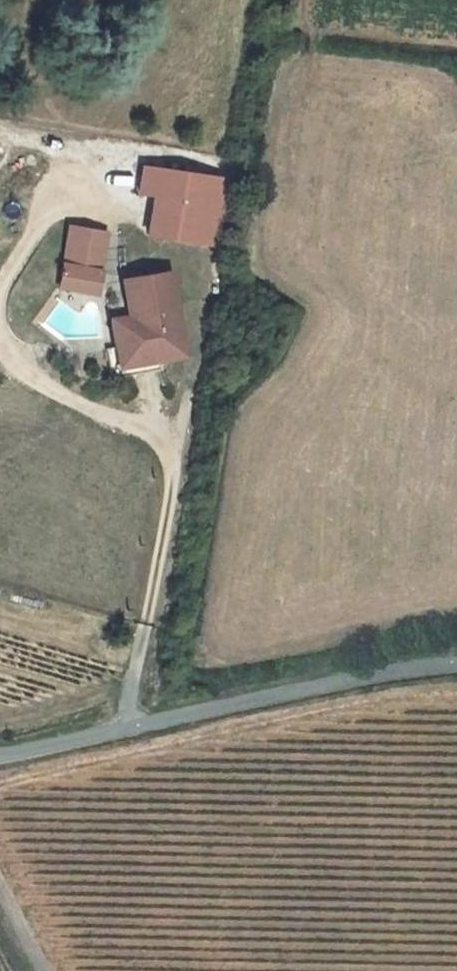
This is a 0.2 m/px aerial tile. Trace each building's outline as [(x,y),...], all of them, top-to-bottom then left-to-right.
[(226,179),(162,167),(158,192),(172,194),(165,234),(214,243),(226,179)] [(246,183),(226,179),(214,243),(234,247),(246,183)] [(105,265),(110,236),(76,230),(71,260),(105,265)] [(100,294),(104,273),(68,266),(64,286),(100,294)] [(109,350),(114,379),(165,371),(163,361),(187,358),(174,274),(127,281),(133,318),(115,321),(119,348),(109,350)]
